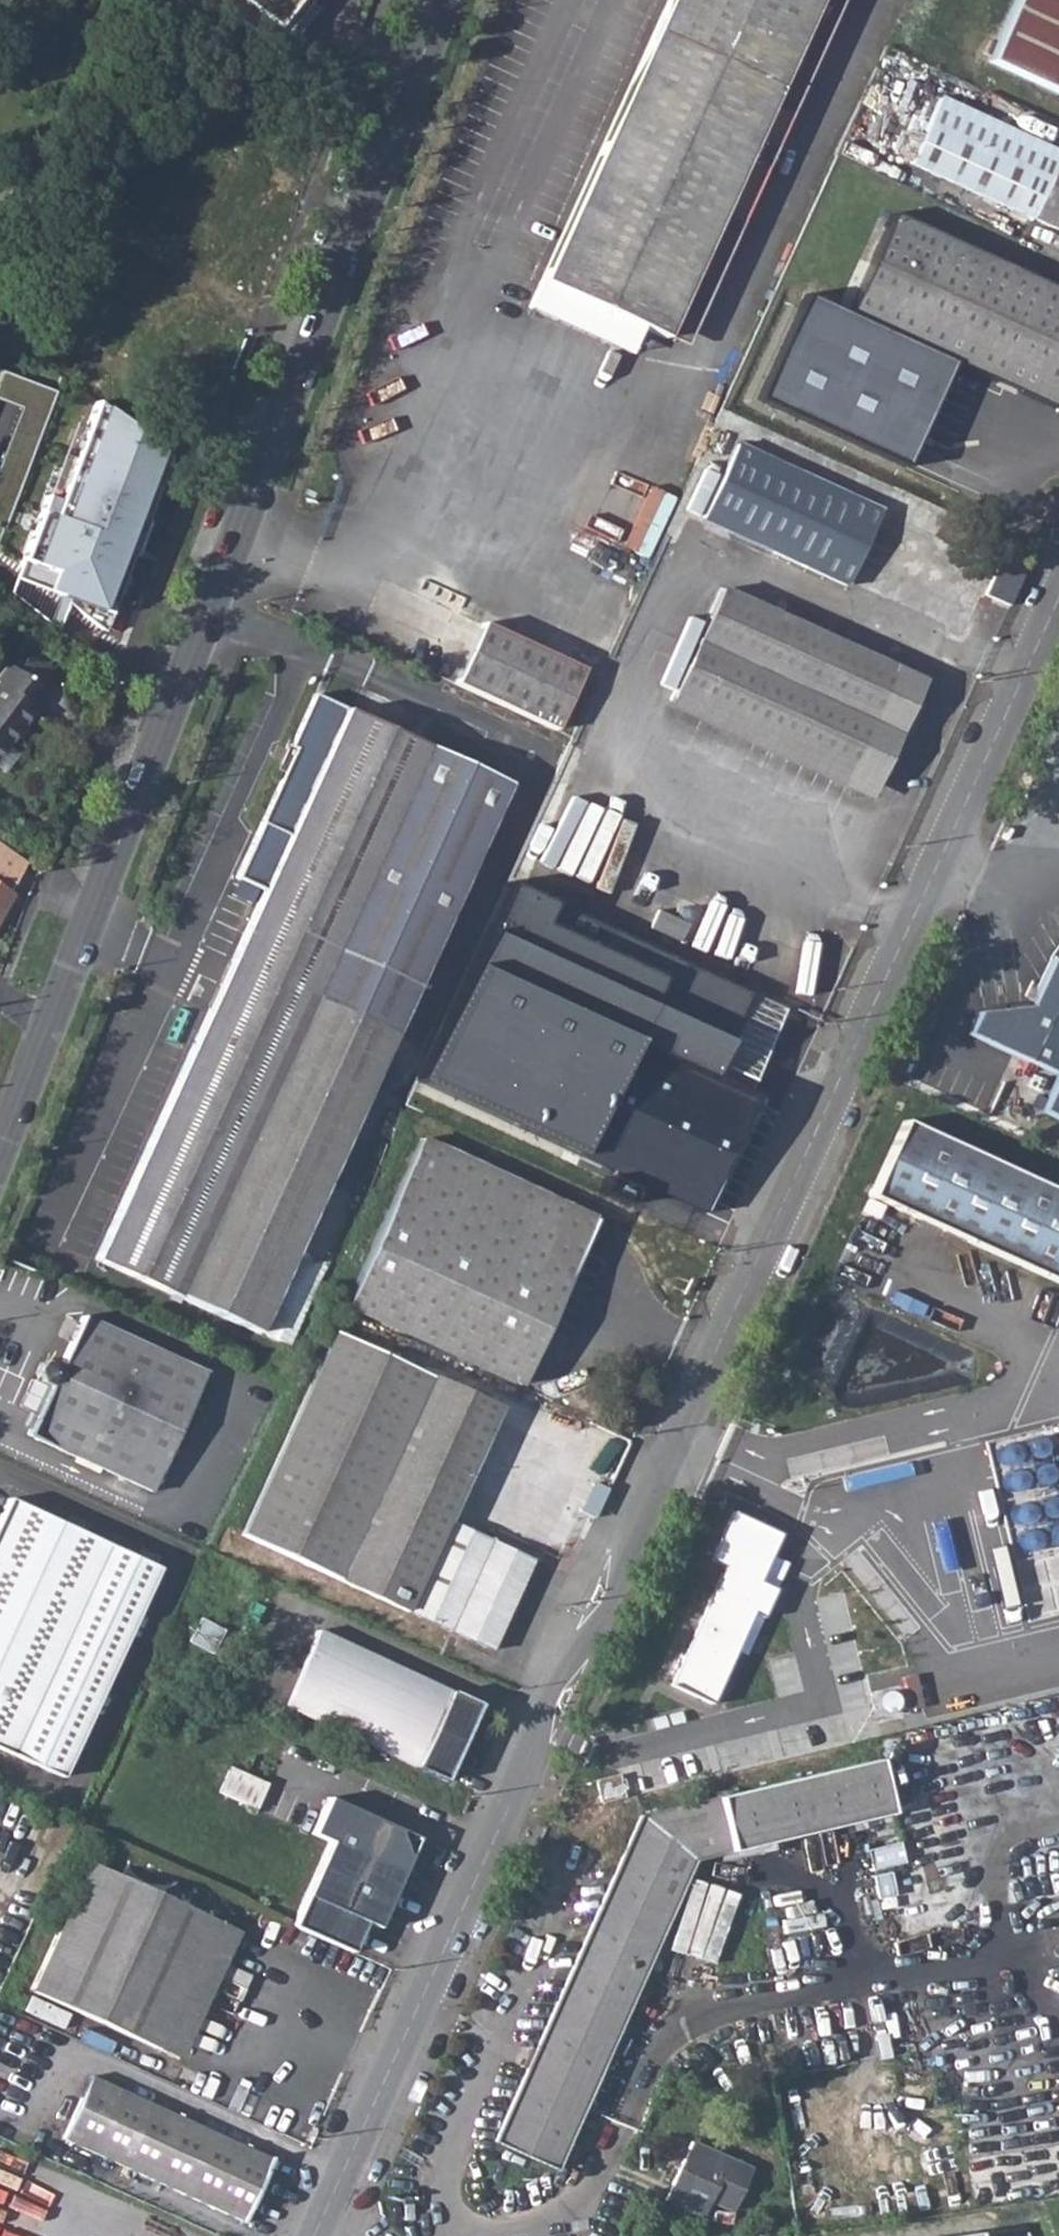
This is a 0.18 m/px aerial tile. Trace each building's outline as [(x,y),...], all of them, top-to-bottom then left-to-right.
[(275,38),(304,0),(225,0),(275,38)] [(666,336),(818,0),(667,0),(540,280),(666,337),(666,336)] [(988,60),(1058,93),(1058,0),(1016,0),(988,60)] [(909,162),(1032,217),(1058,229),(1058,151),(938,98),(909,162)] [(848,313),(1057,408),(1058,403),(1058,289),(893,214),(848,313)] [(82,622),(148,452),(78,396),(42,495),(24,487),(0,553),(0,590),(35,619),(44,592),(82,622)] [(736,444),(701,519),(848,585),(881,511),(736,444)] [(588,529),(580,554),(632,572),(663,486),(599,464),(577,525),(588,529)] [(995,560),(980,587),(1011,603),(1025,576),(995,560)] [(721,589),(673,695),(873,785),(922,680),(721,589)] [(482,624),(454,685),(555,730),(582,669),(482,624)] [(34,709),(32,708),(44,692),(40,688),(51,673),(28,656),(16,671),(6,664),(0,671),(0,754),(34,709)] [(399,722),(396,729),(407,734),(418,711),(376,693),(369,709),(399,722)] [(259,894),(94,1260),(255,1334),(506,783),(312,694),(288,747),(293,749),(234,882),(259,894)] [(13,883),(22,866),(0,853),(0,875),(13,883)] [(0,887),(0,919),(3,914),(14,896),(0,887)] [(541,929),(463,1098),(706,1211),(784,1038),(541,929)] [(1053,956),(1030,1007),(979,1013),(968,1036),(1058,1077),(1042,1110),(1058,1118),(1058,952),(1053,956)] [(131,989),(119,984),(112,1003),(124,1008),(131,989)] [(869,1196),(1058,1283),(1058,1191),(904,1119),(869,1196)] [(420,1137),(341,1310),(508,1386),(510,1383),(519,1387),(520,1386),(596,1218),(420,1137)] [(508,1386),(341,1310),(239,1535),(492,1650),(583,1448),(498,1409),(508,1386)] [(49,1389),(28,1435),(152,1492),(205,1373),(81,1317),(60,1366),(49,1361),(39,1365),(35,1374),(39,1384),(49,1389)] [(0,1513),(0,1749),(61,1777),(156,1568),(7,1498),(0,1513)] [(672,1686),(688,1693),(710,1704),(751,1614),(761,1618),(774,1589),(758,1582),(778,1535),(733,1514),(712,1560),(725,1566),(672,1686)] [(245,1649),(229,1683),(444,1780),(478,1706),(316,1631),(298,1672),(245,1649)] [(526,2069),(494,2140),(493,2142),(554,2168),(592,2083),(601,2063),(634,1990),(649,1956),(672,1905),(694,1859),(890,1813),(878,1761),(641,1817),(534,2051),(526,2069)] [(226,1791),(269,1794),(270,1774),(227,1772),(226,1791)] [(605,1778),(595,1780),(600,1804),(622,1798),(621,1790),(624,1789),(623,1781),(619,1782),(618,1775),(605,1778)] [(331,1841),(293,1923),(352,1950),(365,1922),(378,1927),(410,1856),(407,1854),(399,1834),(400,1830),(329,1797),(312,1833),(331,1841)] [(898,1843),(865,1849),(869,1870),(902,1863),(898,1843)] [(31,1989),(160,2050),(218,1924),(89,1865),(31,1989)] [(872,1877),(876,1898),(893,1895),(889,1874),(872,1877)] [(90,2079),(63,2137),(242,2219),(270,2160),(90,2079)] [(689,2142),(663,2200),(700,2216),(708,2201),(731,2211),(750,2169),(689,2142)]
